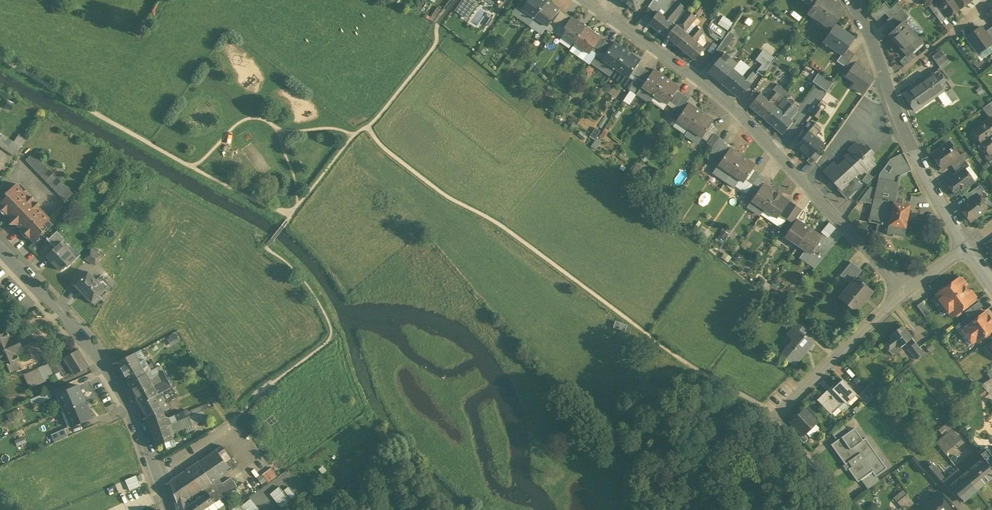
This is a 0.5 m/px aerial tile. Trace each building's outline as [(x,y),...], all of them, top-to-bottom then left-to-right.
[(476,5),(469,0),(462,0),(455,10),(466,18),(476,5)] [(522,9),(535,18),(546,0),(528,0),(522,9)] [(559,9),(546,0),(535,18),(547,26),(552,20),(558,10),(559,9)] [(628,6),(635,11),(643,0),(632,0),(628,6)] [(812,6),(808,13),(831,29),(835,25),(845,10),(831,0),(817,0),(812,6)] [(953,0),(936,0),(948,17),(959,9),(953,0)] [(970,0),(953,0),(959,9),(971,1),(970,0)] [(899,1),(885,13),(889,18),(901,8),(903,6),(899,1)] [(908,1),(904,5),(908,9),(913,5),(908,1)] [(934,2),(929,6),(934,13),(934,12),(939,9),(934,2)] [(675,3),(663,17),(670,23),(682,9),(675,3)] [(901,8),(889,18),(897,27),(903,22),(909,17),(901,8)] [(946,18),(939,8),(939,9),(934,12),(941,22),(946,18)] [(535,18),(522,9),(517,15),(530,24),(535,18)] [(686,9),(674,26),(684,33),(684,32),(692,24),(696,18),(686,9)] [(565,15),(558,10),(552,20),(558,25),(559,25),(565,15)] [(663,17),(658,13),(649,23),(666,37),(674,26),(670,23),(663,17)] [(714,22),(728,30),(733,22),(720,13),(714,22)] [(565,15),(559,25),(563,28),(571,17),(566,14),(565,15)] [(581,24),(571,18),(572,17),(571,16),(571,17),(563,28),(566,29),(562,35),(574,44),(586,27),(582,24),(581,24)] [(918,27),(909,17),(903,22),(897,27),(892,32),(888,35),(906,55),(907,56),(912,52),(922,43),(916,36),(912,32),(918,27)] [(889,18),(887,20),(892,32),(897,27),(889,18)] [(688,35),(696,27),(692,24),(684,32),(687,34),(688,35)] [(835,25),(831,29),(824,39),(831,44),(830,46),(842,54),(842,55),(847,48),(854,38),(835,25)] [(684,33),(674,26),(666,37),(677,46),(687,34),(684,32),(684,33)] [(724,39),(729,32),(719,26),(714,33),(724,39)] [(586,27),(574,44),(589,54),(591,50),(600,37),(600,36),(586,27)] [(696,27),(688,35),(695,41),(703,32),(702,32),(702,31),(701,30),(701,31),(696,27)] [(922,31),(918,27),(912,32),(916,36),(922,31)] [(980,27),(967,36),(979,53),(991,44),(991,43),(985,34),(980,27)] [(724,39),(716,50),(722,54),(735,36),(729,32),(724,39)] [(688,35),(687,34),(677,46),(694,60),(704,48),(695,41),(688,35)] [(600,37),(591,50),(597,53),(598,51),(605,41),(600,37)] [(610,45),(605,41),(598,51),(604,55),(610,45)] [(627,51),(614,43),(598,67),(611,75),(612,74),(627,51)] [(847,48),(842,55),(842,54),(837,61),(845,67),(854,54),(847,48)] [(763,50),(756,60),(762,64),(765,59),(770,63),(774,58),(763,50)] [(941,50),(932,56),(939,66),(948,59),(941,50)] [(639,59),(627,51),(612,74),(624,83),(628,77),(631,73),(637,63),(640,59),(639,59)] [(907,56),(906,55),(900,61),(904,66),(917,56),(912,52),(907,56)] [(728,60),(730,57),(725,53),(720,59),(725,63),(728,60)] [(859,58),(854,54),(847,64),(852,67),(856,62),(859,58)] [(725,63),(720,59),(709,72),(722,83),(733,69),(738,64),(733,59),(731,62),(728,60),(725,63)] [(762,64),(756,72),(763,76),(771,64),(770,63),(765,59),(762,64)] [(865,69),(856,62),(852,67),(847,64),(845,67),(843,70),(857,80),(852,86),(862,93),(869,83),(860,76),(865,69)] [(632,74),(639,64),(637,63),(631,73),(632,74)] [(637,78),(644,68),(639,64),(632,74),(637,78)] [(772,64),(769,69),(774,72),(777,67),(772,64)] [(649,72),(644,68),(637,78),(643,82),(649,72)] [(666,78),(654,70),(654,69),(651,73),(644,83),(637,94),(649,103),(651,101),(666,78)] [(733,69),(722,83),(739,98),(751,84),(750,82),(756,75),(749,69),(742,76),(733,69)] [(948,84),(938,69),(932,73),(943,88),(948,84)] [(813,81),(828,91),(834,81),(819,71),(813,81)] [(651,73),(649,72),(643,82),(644,83),(651,73)] [(943,88),(932,73),(925,78),(937,95),(944,90),(943,88)] [(630,89),(637,94),(644,83),(643,82),(637,78),(630,89)] [(678,86),(666,78),(651,101),(662,109),(666,104),(667,104),(679,86),(678,86)] [(925,78),(903,94),(915,111),(937,95),(925,78)] [(787,92),(777,84),(773,89),(780,95),(776,99),(780,102),(787,92)] [(951,88),(948,84),(943,88),(944,90),(937,95),(946,107),(952,102),(945,93),(951,88)] [(980,87),(975,90),(979,95),(984,92),(980,87)] [(958,98),(951,88),(945,93),(952,102),(958,98)] [(773,89),(766,98),(760,93),(749,106),(766,120),(777,107),(772,104),(776,99),(780,95),(773,89)] [(678,91),(671,101),(677,105),(683,95),(678,91)] [(826,94),(822,100),(828,103),(831,97),(826,94)] [(683,95),(677,105),(682,109),(689,99),(683,95)] [(796,102),(790,97),(786,101),(788,102),(793,106),(796,102)] [(701,112),(689,103),(689,102),(676,120),(689,129),(701,112)] [(781,111),(777,107),(766,120),(782,134),(793,121),(787,116),(794,108),(793,106),(788,102),(781,111)] [(991,117),(991,108),(989,103),(983,107),(991,118),(991,117)] [(817,106),(811,114),(818,118),(823,110),(817,106)] [(794,108),(787,116),(793,121),(800,112),(794,108)] [(689,129),(685,135),(698,144),(702,138),(708,142),(714,133),(710,131),(714,126),(711,124),(714,120),(713,119),(713,120),(701,112),(689,129)] [(973,131),(981,142),(991,134),(991,119),(991,118),(973,131)] [(689,129),(676,120),(673,126),(685,135),(689,129)] [(813,125),(797,145),(803,150),(802,151),(810,157),(815,151),(822,143),(818,140),(820,138),(816,135),(820,131),(813,125)] [(773,127),(769,133),(777,139),(781,134),(773,127)] [(708,142),(707,143),(713,147),(719,137),(714,133),(708,142)] [(981,142),(989,153),(991,151),(991,134),(981,142)] [(4,135),(0,140),(0,146),(15,156),(21,147),(4,135)] [(719,137),(713,147),(713,148),(718,151),(724,143),(725,141),(719,137)] [(597,138),(592,146),(596,150),(602,141),(597,138)] [(718,151),(713,148),(707,157),(718,165),(730,147),(724,143),(718,151)] [(858,147),(855,143),(849,149),(851,151),(845,156),(847,158),(838,167),(834,162),(824,171),(832,180),(840,189),(853,177),(859,171),(861,173),(866,168),(868,170),(875,164),(872,161),(874,159),(871,156),(873,154),(866,146),(864,148),(861,145),(858,147)] [(951,149),(947,144),(932,155),(942,169),(950,163),(960,156),(959,155),(955,150),(951,149)] [(718,165),(713,172),(726,181),(743,156),(730,148),(731,147),(730,147),(718,165)] [(815,151),(810,157),(807,160),(813,165),(820,155),(815,151)] [(73,194),(34,152),(26,160),(65,201),(73,194)] [(960,156),(950,163),(953,168),(965,160),(968,158),(964,152),(959,155),(960,156)] [(891,158),(880,174),(877,188),(874,199),(892,202),(893,202),(894,202),(895,196),(898,176),(911,170),(904,153),(891,158)] [(743,156),(726,181),(735,187),(740,180),(744,182),(753,169),(756,165),(755,164),(755,165),(743,156)] [(965,160),(953,168),(957,174),(964,168),(965,169),(969,166),(965,160)] [(636,164),(627,178),(632,181),(642,167),(636,164)] [(957,174),(946,182),(955,194),(972,182),(968,177),(969,174),(965,169),(964,168),(957,174)] [(748,180),(754,170),(753,169),(744,182),(740,180),(735,187),(746,194),(753,184),(748,180)] [(754,170),(748,180),(753,184),(760,174),(754,170)] [(864,178),(870,181),(873,175),(867,172),(864,178)] [(760,174),(753,184),(758,187),(762,181),(765,177),(760,174)] [(853,177),(840,189),(832,180),(830,181),(847,199),(861,185),(853,177)] [(746,194),(744,196),(751,201),(764,183),(762,181),(758,187),(753,184),(746,194)] [(764,183),(751,201),(764,209),(776,192),(764,184),(764,183)] [(17,184),(6,194),(8,196),(0,204),(0,207),(7,214),(9,216),(11,216),(11,224),(19,224),(19,226),(20,228),(31,239),(35,244),(43,231),(41,228),(50,218),(17,184)] [(977,194),(978,195),(984,190),(980,185),(974,190),(977,195),(977,194)] [(870,186),(859,201),(873,204),(874,199),(877,188),(870,186)] [(977,195),(974,190),(966,196),(969,200),(977,195)] [(788,200),(776,192),(764,209),(777,218),(780,214),(789,200),(788,200)] [(969,200),(960,207),(970,221),(985,210),(981,205),(982,201),(978,195),(977,194),(977,195),(969,200)] [(892,202),(874,199),(873,204),(869,222),(879,224),(888,226),(892,202)] [(781,215),(791,202),(789,200),(780,214),(781,215)] [(764,209),(751,201),(747,206),(760,215),(761,214),(764,209)] [(791,202),(781,215),(786,219),(796,205),(791,202)] [(894,202),(893,202),(892,202),(888,226),(879,224),(878,232),(886,234),(903,237),(910,205),(894,202)] [(796,205),(786,219),(791,222),(798,213),(801,209),(796,205)] [(764,209),(761,214),(780,228),(786,219),(781,215),(780,214),(777,218),(764,209)] [(780,228),(777,232),(785,236),(793,224),(791,222),(786,219),(780,228)] [(809,228),(796,219),(793,224),(785,236),(797,245),(809,228)] [(828,237),(836,227),(829,221),(821,231),(828,237)] [(809,228),(797,245),(805,250),(810,253),(810,254),(821,237),(822,236),(809,228)] [(57,231),(49,238),(48,237),(47,239),(55,247),(60,243),(65,239),(57,231)] [(821,237),(810,254),(810,253),(805,260),(815,267),(824,256),(816,251),(825,240),(821,237)] [(832,245),(825,240),(816,251),(824,256),(832,245)] [(55,247),(47,255),(61,271),(66,266),(68,267),(76,260),(60,243),(55,247)] [(101,255),(91,248),(85,259),(95,265),(101,255)] [(805,260),(810,253),(805,250),(800,257),(805,260)] [(861,271),(851,262),(840,275),(850,284),(856,277),(861,271)] [(105,289),(88,272),(75,285),(92,302),(99,296),(105,289)] [(856,277),(850,284),(839,298),(856,311),(872,291),(856,277)] [(966,284),(962,278),(959,278),(944,288),(942,288),(938,290),(938,293),(935,295),(952,317),(954,315),(957,316),(960,313),(961,310),(975,300),(976,297),(972,291),(968,290),(967,292),(964,288),(966,287),(966,284)] [(105,289),(99,296),(101,299),(103,302),(111,291),(107,287),(105,289)] [(99,296),(92,302),(95,305),(101,299),(99,296)] [(979,301),(964,312),(968,317),(973,313),(983,306),(979,301)] [(931,313),(922,302),(917,305),(925,317),(931,313)] [(964,327),(964,328),(974,341),(975,342),(983,336),(986,337),(989,334),(989,332),(991,330),(991,316),(991,315),(990,315),(987,311),(977,318),(964,327)] [(968,317),(957,325),(961,330),(962,330),(964,328),(964,327),(977,318),(973,313),(968,317)] [(616,327),(625,330),(627,324),(619,321),(616,327)] [(808,329),(798,321),(793,327),(795,329),(802,334),(802,333),(803,334),(808,329)] [(902,325),(890,335),(892,338),(884,345),(888,351),(897,344),(900,347),(912,338),(902,325)] [(974,341),(964,328),(962,330),(972,343),(974,341)] [(802,334),(795,329),(789,336),(793,340),(781,355),(794,365),(813,342),(803,334),(802,333),(802,334)] [(1,334),(0,333),(0,356),(4,365),(0,367),(0,369),(3,376),(19,369),(16,362),(19,360),(17,354),(30,348),(27,340),(20,343),(17,334),(8,338),(6,332),(1,334)] [(915,342),(907,348),(916,359),(924,353),(915,342)] [(64,357),(64,358),(73,372),(74,375),(90,366),(89,365),(89,366),(79,350),(79,349),(77,350),(64,357)] [(135,353),(118,362),(129,382),(146,373),(140,362),(135,353)] [(64,356),(50,363),(55,374),(62,371),(65,377),(73,372),(64,358),(64,357),(64,356)] [(149,365),(146,359),(140,362),(146,373),(150,371),(157,367),(154,362),(149,365)] [(50,363),(38,368),(44,380),(55,374),(50,363)] [(38,368),(24,374),(30,388),(44,380),(38,368)] [(146,373),(129,382),(140,404),(155,396),(158,394),(150,379),(153,377),(150,371),(146,373)] [(153,377),(150,379),(158,394),(162,392),(172,386),(164,371),(153,377)] [(842,380),(834,387),(833,385),(817,400),(830,412),(842,400),(846,404),(856,394),(842,380)] [(982,385),(989,394),(991,392),(991,384),(988,380),(982,385)] [(78,385),(68,389),(65,390),(66,390),(60,393),(67,409),(85,401),(78,385)] [(172,386),(162,392),(168,402),(178,397),(172,386)] [(857,396),(865,404),(873,397),(867,389),(857,396)] [(49,391),(34,398),(37,404),(52,397),(49,391)] [(168,402),(162,392),(158,394),(155,396),(159,404),(163,410),(170,407),(168,402)] [(64,410),(67,409),(60,393),(54,396),(61,412),(64,410)] [(155,396),(140,404),(147,416),(163,410),(159,404),(155,396)] [(67,409),(64,410),(71,427),(92,418),(85,401),(67,409)] [(212,402),(186,413),(187,417),(189,416),(202,411),(214,405),(212,402)] [(817,422),(805,409),(792,421),(795,425),(804,434),(817,422)] [(163,410),(147,416),(152,431),(169,425),(166,416),(163,410)] [(184,411),(169,417),(166,416),(169,425),(171,424),(187,417),(186,413),(184,411)] [(202,411),(189,416),(193,424),(193,425),(209,418),(202,411)] [(187,417),(171,424),(169,425),(172,434),(176,432),(193,424),(189,416),(187,417)] [(945,435),(952,429),(947,424),(940,430),(945,435)] [(169,425),(152,431),(157,445),(174,440),(172,434),(169,425)] [(804,434),(795,425),(791,430),(804,443),(808,438),(804,434)] [(65,428),(51,434),(55,442),(68,436),(65,428)] [(832,444),(858,481),(873,471),(876,475),(886,468),(865,438),(863,440),(854,428),(832,444)] [(945,435),(936,442),(939,446),(945,453),(961,440),(952,429),(945,435)] [(223,445),(170,481),(177,502),(189,499),(215,481),(232,470),(237,466),(234,461),(232,463),(229,460),(226,462),(221,455),(227,451),(223,445)] [(986,446),(985,447),(979,452),(983,458),(991,469),(991,454),(986,446)] [(963,474),(976,490),(991,477),(991,469),(983,458),(963,474)] [(950,459),(941,467),(950,477),(959,470),(950,459)] [(933,465),(926,471),(938,485),(946,479),(933,465)] [(263,474),(268,482),(277,475),(271,468),(263,474)] [(950,477),(948,479),(952,483),(963,474),(959,470),(950,477)] [(976,490),(963,474),(952,483),(950,485),(963,501),(976,490)] [(136,475),(125,480),(130,491),(141,486),(136,475)] [(189,499),(193,509),(203,509),(215,502),(215,501),(216,501),(237,487),(237,486),(232,478),(230,478),(220,485),(216,483),(215,481),(189,499)] [(283,491),(279,486),(270,494),(274,499),(283,491)] [(289,487),(284,490),(292,500),(296,496),(289,487)] [(278,503),(287,496),(283,491),(274,499),(278,503)] [(894,498),(897,502),(906,494),(903,491),(894,498)] [(936,492),(922,504),(927,509),(951,509),(936,492)] [(906,494),(897,502),(904,509),(906,509),(914,503),(906,494)] [(281,508),(291,500),(287,496),(278,503),(281,508)] [(189,499),(177,502),(175,502),(177,509),(193,509),(189,499)] [(251,499),(241,506),(244,509),(246,509),(254,503),(251,499)]
